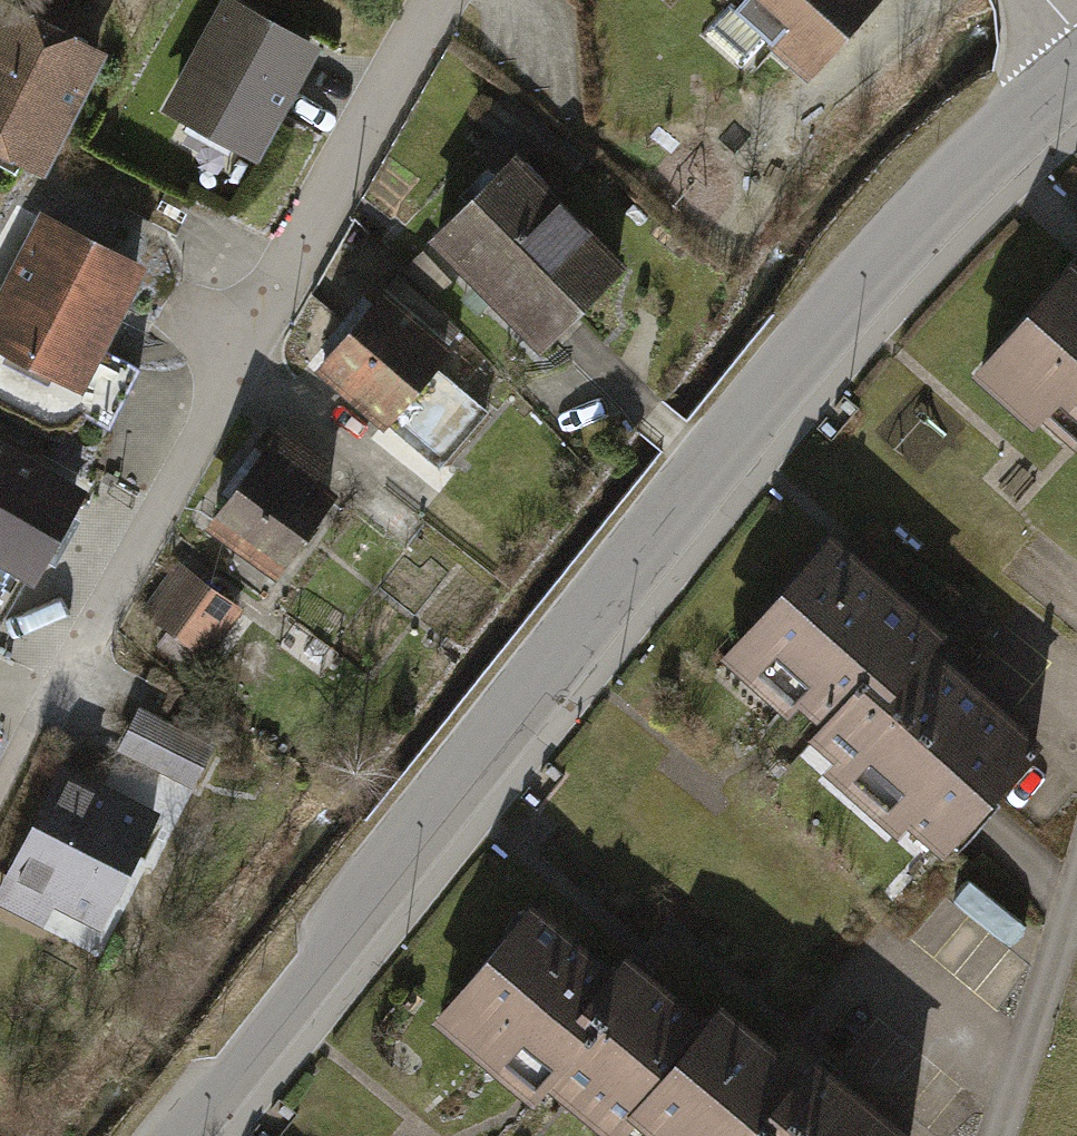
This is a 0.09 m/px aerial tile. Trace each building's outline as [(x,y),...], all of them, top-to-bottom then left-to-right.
[(799,81),(866,0),(701,0),(799,81)] [(91,68),(10,25),(0,44),(0,150),(37,170),(91,68)] [(238,171),(291,68),(210,26),(156,128),(238,171)] [(633,269),(521,155),(435,239),(546,353),(633,269)] [(395,269),(364,245),(347,266),(378,290),(395,269)] [(127,295),(46,252),(0,339),(0,359),(73,397),(127,295)] [(453,292),(416,258),(404,271),(442,305),(453,292)] [(965,378),(1061,459),(1075,442),(1076,443),(1076,270),(1065,260),(965,378)] [(446,350),(381,297),(369,311),(361,304),(317,358),(325,364),(315,377),(441,481),(490,421),(429,371),(446,350)] [(278,429),(200,532),(269,583),(327,506),(304,489),(323,462),(278,429)] [(0,471),(0,575),(33,593),(77,513),(0,471)] [(422,534),(375,499),(355,524),(403,560),(422,534)] [(713,658),(820,753),(812,762),(931,868),(1041,745),(933,650),(942,640),(822,535),(713,658)] [(189,685),(236,621),(188,586),(153,634),(167,645),(155,662),(189,685)] [(328,659),(282,628),(267,651),(312,682),(328,659)] [(218,744),(142,706),(119,752),(195,789),(218,744)] [(105,934),(165,815),(64,764),(0,890),(0,906),(45,929),(56,909),(105,934)] [(535,904),(431,1034),(515,1101),(529,1084),(594,1135),(623,1135),(713,1023),(629,956),(618,970),(535,904)] [(727,1006),(713,1023),(623,1135),(897,1135),(905,1126),(824,1061),(813,1075),(727,1006)]
